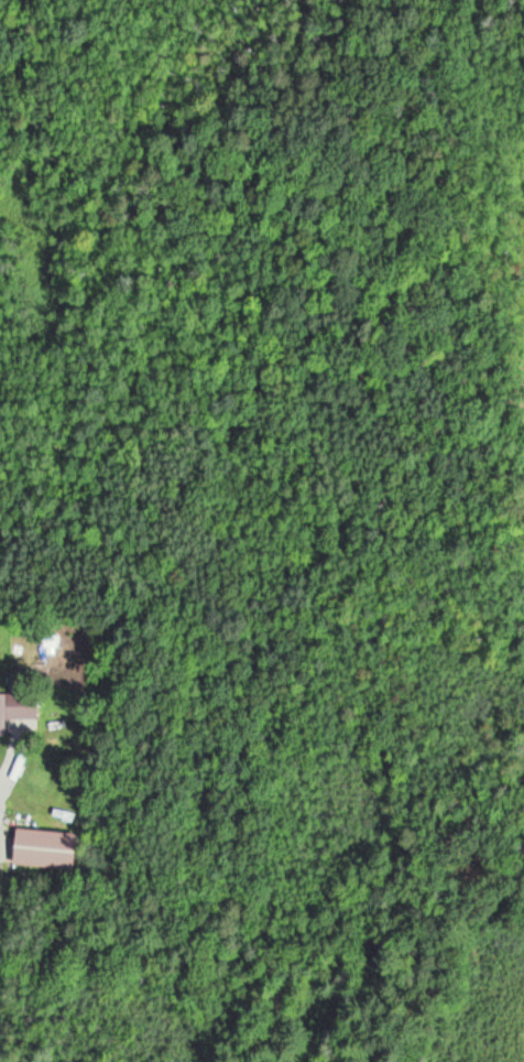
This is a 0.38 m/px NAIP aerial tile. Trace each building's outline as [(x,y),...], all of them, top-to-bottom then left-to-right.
[(12,736),(13,721),(40,721),(41,704),(15,704),(15,693),(0,693),(0,736),(12,736)] [(80,832),(19,828),(16,865),(78,869),(80,832)]
